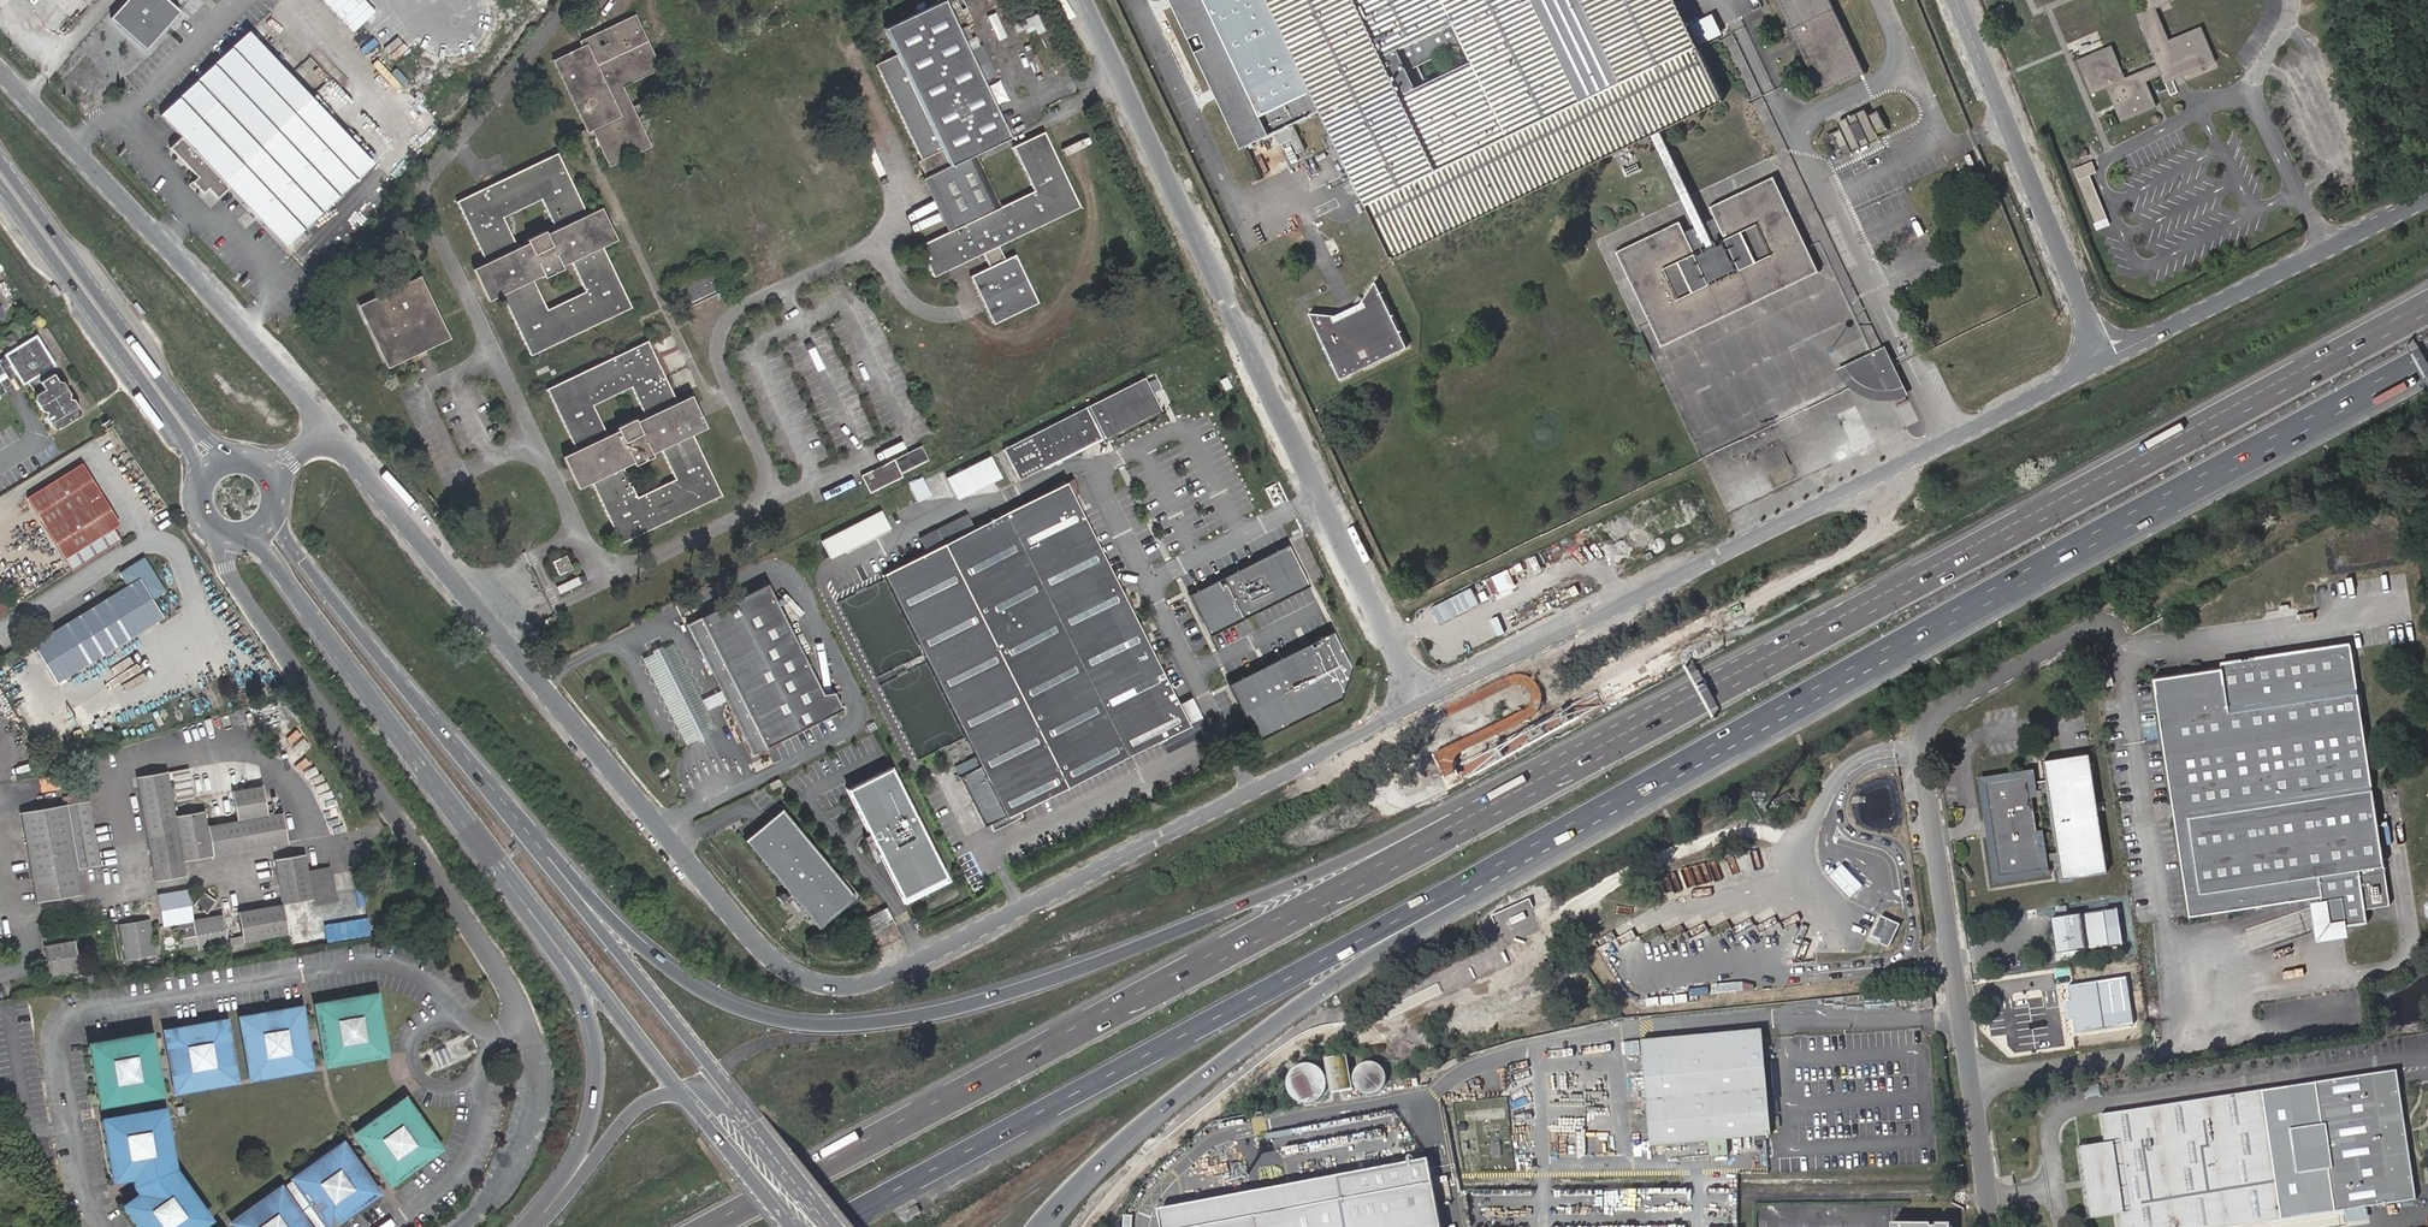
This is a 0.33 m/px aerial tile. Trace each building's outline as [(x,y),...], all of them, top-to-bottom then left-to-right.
[(113,17),(146,47),(176,14),(160,0),(128,0),(113,17)] [(884,29),(890,42),(896,55),(949,167),(975,154),(975,155),(1009,139),(943,0),(884,29)] [(1238,148),(1321,109),(1391,256),(1394,255),(1395,257),(1652,134),(1659,130),(1721,100),(1720,99),(1724,97),(1677,0),(1168,0),(1238,148)] [(1826,91),(1783,0),(1777,0),(1821,93),(1826,91)] [(1826,91),(1859,75),(1824,0),(1783,0),(1826,91)] [(1859,75),(1865,73),(1830,0),(1824,0),(1859,75)] [(2146,10),(2136,14),(2144,32),(2142,33),(2155,64),(2124,77),(2111,45),(2077,60),(2091,94),(2106,88),(2120,121),(2156,106),(2146,81),(2160,75),(2164,84),(2173,80),(2216,61),(2201,26),(2168,39),(2154,6),(2170,0),(2142,0),(2146,10)] [(1698,43),(1720,33),(1710,11),(1688,21),(1698,43)] [(557,63),(589,129),(592,127),(597,125),(602,135),(597,137),(610,164),(649,145),(621,88),(659,69),(634,17),(581,43),(584,50),(557,63)] [(268,54),(248,33),(161,116),(177,134),(168,142),(172,146),(170,148),(198,177),(193,182),(196,186),(203,193),(209,188),(218,197),(229,187),(290,253),(308,237),(307,236),(302,231),(373,164),(330,119),(289,76),(279,65),(268,54)] [(949,167),(896,55),(875,66),(921,161),(918,162),(926,178),(928,176),(954,229),(948,232),(919,247),(934,277),(982,254),(989,267),(970,277),(993,325),(1038,303),(1015,255),(1005,259),(998,246),(1080,207),(1044,132),(1013,147),(1034,191),(1000,207),(975,155),(975,154),(949,167)] [(1837,122),(1840,128),(1868,115),(1865,108),(1837,122)] [(1868,115),(1840,128),(1830,133),(1839,150),(1848,146),(1876,133),(1886,128),(1878,111),(1868,115)] [(596,136),(597,137),(602,135),(597,125),(592,127),(596,136)] [(592,127),(589,129),(584,131),(576,135),(615,216),(607,220),(610,228),(619,224),(620,225),(628,221),(589,139),(596,136),(592,127)] [(1704,222),(1659,130),(1652,134),(1696,226),(1704,222)] [(1879,139),(1876,133),(1848,146),(1851,152),(1879,139)] [(2067,154),(2071,162),(2089,155),(2085,147),(2067,154)] [(632,308),(603,247),(598,238),(595,239),(589,226),(592,224),(587,215),(558,153),(457,202),(486,263),(490,273),(493,272),(499,285),(497,286),(501,296),(530,357),(577,334),(585,330),(632,308)] [(1965,156),(1969,166),(1975,164),(1970,153),(1965,156)] [(2073,168),(2078,180),(2090,175),(2097,172),(2092,161),(2073,168)] [(378,169),(373,164),(302,231),(307,236),(378,169)] [(2090,175),(2078,180),(2084,194),(2096,188),(2090,175)] [(928,176),(926,178),(922,179),(948,232),(954,229),(928,176)] [(1632,256),(1685,232),(1680,221),(1616,251),(1662,346),(1820,270),(1774,177),(1710,206),(1715,217),(1768,192),(1803,265),(1668,330),(1632,256)] [(2084,194),(2090,208),(2101,203),(2096,188),(2084,194)] [(1696,226),(1685,232),(1632,256),(1668,330),(1803,265),(1768,192),(1715,217),(1704,222),(1696,226)] [(2101,203),(2090,208),(2095,221),(2107,216),(2101,203)] [(601,208),(587,215),(592,224),(589,226),(595,239),(598,238),(603,247),(617,241),(610,228),(607,220),(601,208)] [(556,230),(546,235),(549,240),(558,236),(556,230)] [(530,249),(527,243),(517,248),(520,253),(530,249)] [(571,263),(568,257),(559,261),(562,267),(571,263)] [(488,302),(501,296),(497,286),(499,285),(493,272),(490,273),(486,263),(472,270),(488,302)] [(533,281),(543,276),(540,270),(530,275),(533,281)] [(672,289),(681,308),(720,289),(711,270),(672,289)] [(1341,379),(1407,348),(1375,281),(1359,305),(1349,310),(1340,314),(1310,312),(1341,379)] [(363,308),(389,363),(445,337),(418,282),(363,308)] [(54,283),(51,286),(57,296),(61,293),(54,283)] [(136,301),(133,304),(140,313),(143,311),(136,301)] [(577,334),(593,367),(601,364),(585,330),(577,334)] [(7,393),(3,387),(4,387),(6,387),(7,387),(9,386),(10,385),(10,384),(11,383),(11,382),(10,380),(18,376),(24,385),(28,382),(36,394),(34,400),(41,412),(46,413),(45,418),(53,429),(58,430),(79,417),(80,411),(73,400),(68,399),(69,394),(63,383),(58,382),(53,374),(46,378),(43,373),(55,366),(36,336),(5,356),(6,358),(0,361),(0,397),(7,393)] [(721,496),(692,435),(688,425),(684,426),(678,413),(681,411),(677,403),(648,342),(601,364),(593,367),(546,389),(575,451),(580,460),(582,459),(589,473),(587,474),(590,482),(620,544),(721,496)] [(1859,386),(1863,388),(1864,389),(1868,391),(1873,394),(1880,396),(1888,396),(1892,396),(1895,395),(1891,386),(1902,381),(1887,351),(1848,369),(1849,372),(1851,375),(1854,380),(1859,386)] [(1145,377),(1003,448),(1019,478),(1101,438),(1102,441),(1162,410),(1145,377)] [(690,396),(677,403),(681,411),(678,413),(684,426),(688,425),(692,435),(706,428),(690,396)] [(645,418),(636,422),(638,426),(647,422),(645,418)] [(619,436),(617,431),(608,436),(609,440),(619,436)] [(661,450),(658,445),(649,449),(651,454),(661,450)] [(921,446),(861,475),(864,481),(869,493),(903,477),(901,474),(928,461),(921,446)] [(578,489),(590,482),(587,474),(589,473),(582,459),(580,460),(575,451),(563,457),(578,489)] [(950,472),(957,495),(1008,480),(1000,456),(950,472)] [(623,468),(633,463),(630,458),(621,463),(623,468)] [(80,465),(27,497),(72,569),(121,539),(114,528),(118,525),(80,465)] [(913,481),(921,499),(933,494),(925,476),(913,481)] [(946,546),(928,556),(887,576),(929,658),(983,766),(964,778),(969,789),(975,801),(988,826),(992,825),(995,831),(1024,818),(1022,812),(1194,727),(1182,703),(1138,617),(1070,484),(977,530),(946,546)] [(829,558),(889,528),(881,511),(821,541),(829,558)] [(936,529),(946,546),(977,530),(969,513),(936,529)] [(918,538),(928,556),(946,546),(936,529),(918,538)] [(1291,546),(1226,579),(1247,619),(1311,586),(1291,546)] [(552,562),(559,576),(572,569),(566,556),(552,562)] [(128,586),(33,644),(34,646),(57,682),(163,618),(152,600),(165,592),(144,559),(120,574),(128,586)] [(1193,597),(1214,636),(1247,619),(1226,579),(1193,597)] [(825,697),(770,586),(689,627),(721,691),(726,702),(754,756),(845,711),(837,695),(825,697)] [(1355,668),(1337,633),(1234,685),(1262,741),(1345,700),(1355,668)] [(726,702),(721,691),(702,700),(674,644),(664,649),(663,646),(653,651),(655,654),(644,659),(687,744),(698,739),(700,743),(709,738),(708,734),(717,729),(708,711),(726,702)] [(2320,896),(2320,899),(2325,928),(2347,925),(2368,921),(2366,908),(2390,905),(2350,647),(2152,678),(2189,916),(2320,896)] [(2105,656),(2099,658),(2107,686),(2113,683),(2105,656)] [(1195,698),(1182,703),(1194,727),(1206,719),(1195,698)] [(2043,761),(2062,879),(2107,871),(2088,754),(2043,761)] [(907,764),(857,785),(907,902),(957,880),(907,764)] [(1977,777),(1993,882),(2049,874),(2032,769),(1977,777)] [(137,778),(148,837),(176,832),(181,861),(153,866),(156,881),(185,876),(182,861),(212,856),(207,826),(204,812),(175,817),(167,773),(137,778)] [(778,778),(768,783),(771,789),(781,784),(778,778)] [(238,821),(223,824),(227,853),(287,842),(282,813),(268,816),(262,787),(232,792),(238,821)] [(70,804),(87,801),(85,794),(69,797),(70,804)] [(1778,808),(1793,799),(1789,794),(1775,803),(1778,808)] [(1146,814),(1161,806),(1157,800),(1143,807),(1146,814)] [(88,801),(87,801),(70,804),(66,805),(21,813),(37,903),(82,895),(78,870),(100,866),(88,801)] [(839,879),(781,810),(744,841),(786,891),(793,899),(817,927),(842,906),(827,889),(839,879)] [(223,824),(207,826),(212,856),(227,853),(223,824)] [(176,832),(148,837),(153,866),(181,861),(176,832)] [(275,861),(283,905),(313,900),(308,872),(305,855),(275,861)] [(1842,865),(1829,877),(1850,899),(1863,887),(1842,865)] [(330,868),(308,872),(313,900),(314,907),(336,903),(330,868)] [(860,897),(843,876),(839,879),(827,889),(842,906),(845,910),(860,897)] [(781,903),(784,906),(793,899),(786,891),(782,895),(786,899),(781,903)] [(227,945),(226,939),(222,916),(193,921),(188,892),(158,896),(163,926),(177,924),(180,939),(196,937),(198,951),(227,945)] [(204,892),(195,906),(207,914),(216,902),(204,892)] [(2325,928),(2320,899),(2311,901),(2316,940),(2348,936),(2347,925),(2325,928)] [(238,913),(242,936),(243,943),(288,935),(283,905),(238,913)] [(2056,948),(2064,953),(2123,944),(2117,909),(2051,919),(2054,934),(2050,939),(2055,941),(2056,948)] [(1881,940),(1880,944),(1890,948),(1899,925),(1881,917),(1873,937),(1881,940)] [(120,925),(126,961),(155,955),(150,920),(120,925)] [(242,936),(226,939),(227,945),(243,943),(242,936)] [(51,959),(47,960),(50,976),(80,971),(74,941),(44,946),(46,955),(50,954),(51,959)] [(2126,977),(2067,985),(2075,1033),(2133,1024),(2126,977)] [(322,1057),(332,1064),(384,1055),(374,995),(314,1005),(322,1057)] [(1918,1000),(1919,1009),(1931,1007),(1929,999),(1918,1000)] [(249,1079),(301,1070),(308,1061),(299,1008),(239,1019),(249,1079)] [(173,1084),(182,1091),(234,1083),(224,1022),(164,1032),(173,1084)] [(1650,1147),(1772,1136),(1762,1030),(1641,1042),(1650,1147)] [(97,1107),(150,1098),(157,1089),(148,1037),(87,1047),(97,1107)] [(448,1045),(440,1050),(447,1062),(455,1057),(448,1045)] [(1353,1088),(1346,1054),(1324,1058),(1330,1092),(1353,1088)] [(1386,1082),(1387,1078),(1386,1074),(1385,1070),(1383,1067),(1380,1064),(1377,1062),(1373,1061),(1370,1061),(1366,1061),(1362,1062),(1359,1064),(1356,1067),(1354,1070),(1353,1074),(1352,1078),(1353,1081),(1354,1085),(1356,1088),(1359,1091),(1362,1093),(1366,1094),(1369,1095),(1373,1094),(1377,1093),(1380,1091),(1383,1088),(1385,1085),(1386,1082)] [(1326,1087),(1327,1083),(1326,1079),(1325,1075),(1323,1071),(1321,1068),(1318,1066),(1314,1064),(1310,1063),(1306,1062),(1302,1063),(1299,1064),(1295,1066),(1292,1068),(1289,1071),(1287,1075),(1286,1079),(1286,1083),(1286,1086),(1287,1090),(1289,1094),(1292,1097),(1295,1100),(1298,1101),(1302,1103),(1306,1103),(1310,1103),(1314,1102),(1318,1100),(1321,1097),(1323,1094),(1325,1091),(1326,1087)] [(2397,1071),(2372,1075),(2374,1089),(2393,1086),(2409,1187),(2390,1190),(2392,1204),(2416,1200),(2397,1071)] [(2082,1151),(2091,1215),(2115,1211),(2117,1226),(2238,1226),(2392,1204),(2390,1190),(2409,1187),(2393,1086),(2374,1089),(2372,1075),(2284,1088),(2285,1096),(2264,1099),(2263,1091),(2101,1116),(2105,1148),(2082,1151)] [(2285,1096),(2284,1088),(2263,1091),(2264,1099),(2285,1096)] [(389,1185),(439,1150),(403,1100),(360,1131),(358,1142),(389,1185)] [(160,1120),(151,1113),(99,1122),(109,1182),(129,1179),(136,1196),(119,1208),(133,1226),(198,1226),(200,1215),(168,1172),(160,1120)] [(234,1226),(316,1226),(321,1223),(324,1226),(332,1226),(376,1195),(346,1152),(334,1150),(291,1181),(296,1188),(283,1197),(279,1189),(235,1221),(234,1226)] [(2091,1215),(2082,1151),(2078,1152),(2088,1216),(2091,1215)] [(1198,1226),(1439,1226),(1426,1159),(1351,1173),(1356,1197),(1198,1226)] [(1160,1226),(1198,1226),(1356,1197),(1351,1173),(1156,1210),(1160,1226)]
